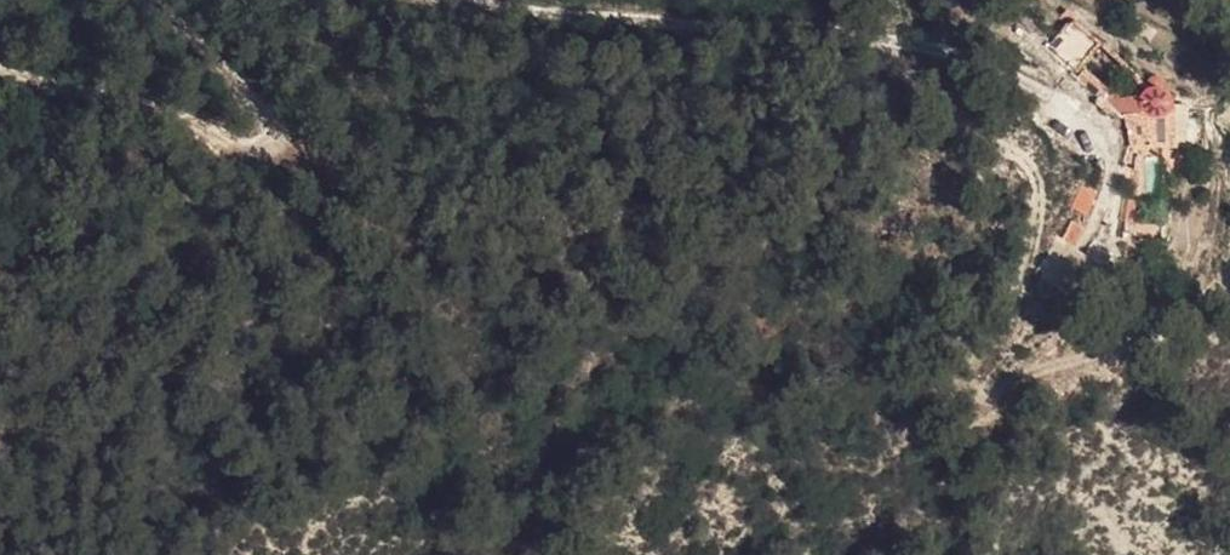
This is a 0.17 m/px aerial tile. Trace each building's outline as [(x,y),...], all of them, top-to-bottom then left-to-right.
[(1096,23),(1090,30),(1097,36),(1100,37),(1105,32),(1096,23)] [(1051,45),(1070,62),(1087,42),(1068,25),(1051,45)] [(1097,36),(1074,61),(1099,84),(1097,85),(1102,89),(1132,57),(1105,32),(1100,37),(1097,36)] [(1178,100),(1178,102),(1176,103),(1174,104),(1174,105),(1171,107),(1170,108),(1169,111),(1148,119),(1110,84),(1104,91),(1126,111),(1126,113),(1151,136),(1153,162),(1201,162),(1200,140),(1215,140),(1215,121),(1202,121),(1202,119),(1202,117),(1201,113),(1200,111),(1200,109),(1197,106),(1196,105),(1194,104),(1193,104),(1192,103),(1193,100),(1194,99),(1194,97),(1193,95),(1193,93),(1192,92),(1191,91),(1189,90),(1187,90),(1185,90),(1183,91),(1181,92),(1180,93),(1179,94),(1178,97),(1178,98),(1178,100)] [(1215,140),(1200,140),(1201,162),(1214,162),(1215,140)] [(1070,211),(1088,217),(1097,189),(1078,184),(1070,211)] [(1100,200),(1090,221),(1106,230),(1116,208),(1100,200)] [(1061,241),(1079,246),(1085,226),(1067,221),(1061,241)]
